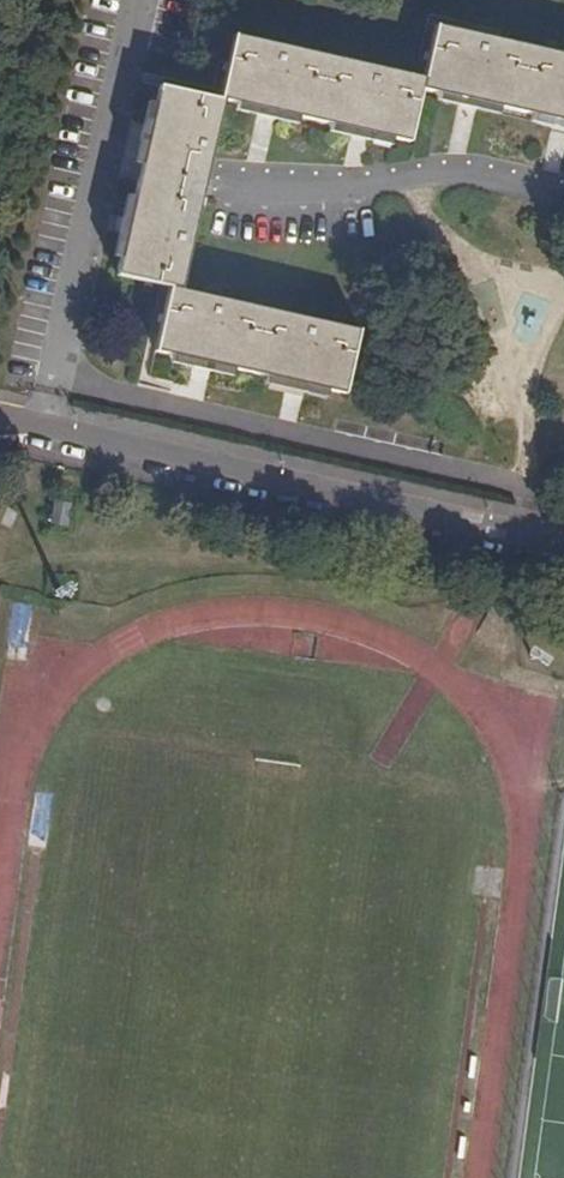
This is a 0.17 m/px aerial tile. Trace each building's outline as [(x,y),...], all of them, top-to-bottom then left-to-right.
[(218,101),(404,142),(415,89),(563,124),(563,57),(429,24),(417,79),(231,35),(218,101)] [(176,290),(215,102),(155,87),(114,276),(166,287),(152,353),(342,396),(357,332),(176,290)] [(51,525),(68,528),(71,508),(54,506),(51,525)]
